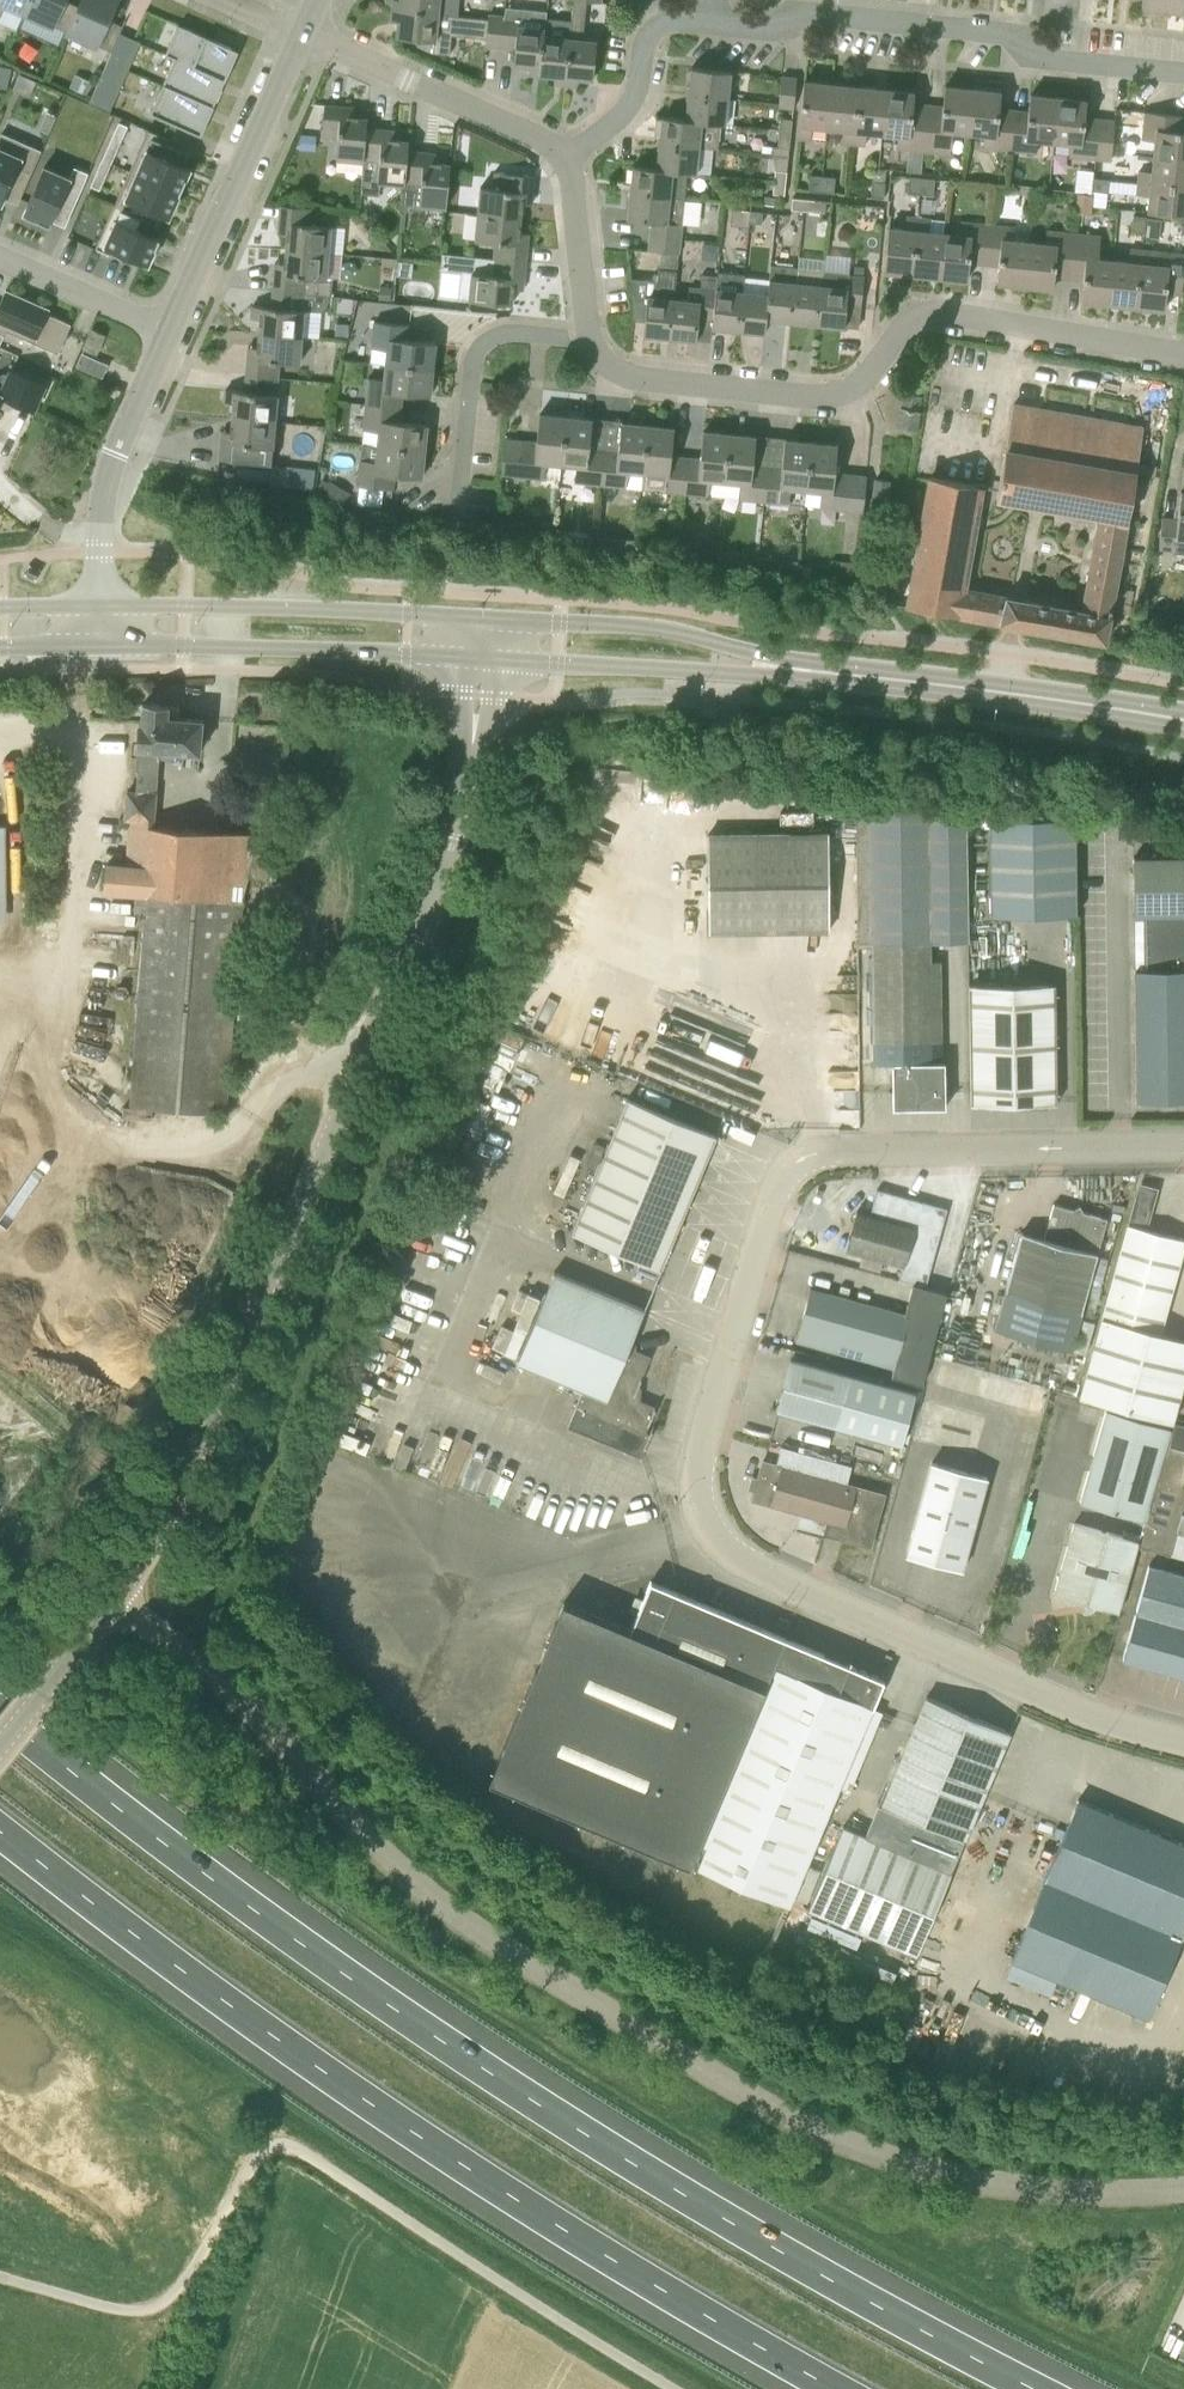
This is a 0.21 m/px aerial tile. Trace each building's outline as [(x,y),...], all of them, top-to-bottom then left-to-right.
[(25,11),(29,0),(0,0),(0,13),(1,14),(6,2),(25,11)] [(79,5),(67,0),(29,0),(25,11),(68,30),(79,5)] [(108,18),(116,0),(81,0),(79,5),(68,30),(111,50),(122,25),(108,18)] [(392,9),(438,14),(440,0),(393,0),(392,9)] [(587,0),(582,0),(574,0),(572,20),(570,37),(566,83),(577,84),(578,77),(593,79),(597,40),(583,39),(587,0)] [(1142,7),(1169,10),(1170,0),(1143,0),(1142,7)] [(1169,10),(1183,12),(1183,0),(1170,0),(1169,10)] [(505,7),(504,16),(501,47),(516,48),(514,64),(529,65),(529,72),(540,73),(544,35),(545,35),(546,17),(547,10),(505,7)] [(438,14),(392,9),(391,20),(398,21),(397,36),(434,40),(433,53),(450,54),(452,35),(487,39),(489,19),(438,14)] [(501,47),(504,16),(489,14),(489,19),(487,39),(486,45),(501,47)] [(570,37),(572,20),(546,17),(545,35),(544,35),(540,73),(555,75),(554,82),(566,83),(570,37)] [(166,54),(175,58),(225,80),(239,51),(179,24),(166,54)] [(141,42),(135,39),(120,32),(110,55),(131,65),(141,42)] [(120,87),(131,65),(110,55),(100,78),(120,87)] [(225,81),(225,80),(175,58),(162,86),(213,108),(214,106),(213,106),(214,105),(225,81)] [(0,65),(0,87),(7,89),(12,68),(0,65)] [(692,67),(689,93),(728,97),(731,71),(692,67)] [(33,79),(19,73),(13,86),(28,92),(33,79)] [(93,81),(76,74),(71,86),(87,93),(93,81)] [(794,107),(797,77),(782,76),(778,106),(794,107)] [(110,110),(120,87),(100,78),(90,101),(110,110)] [(812,126),(827,128),(832,83),(804,80),(798,138),(811,139),(812,126)] [(860,86),(832,83),(827,128),(844,129),(843,142),(854,143),(860,86)] [(969,132),(973,88),(945,85),(942,121),(927,119),(924,150),(950,153),(953,131),(969,132)] [(162,86),(150,113),(201,136),(213,108),(162,86)] [(887,89),(860,86),(854,143),(865,144),(867,131),(883,133),(887,89)] [(1001,91),(973,88),(969,132),(985,134),(984,147),(1010,149),(1013,118),(999,117),(1001,91)] [(924,150),(927,119),(912,118),(915,92),(887,89),(883,133),(899,135),(897,147),(924,150)] [(725,124),(728,97),(689,93),(686,119),(701,121),(720,123),(725,124)] [(1054,141),(1059,97),(1031,94),(1028,120),(1013,118),(1010,149),(1037,152),(1038,139),(1054,141)] [(1059,97),(1054,141),(1071,143),(1069,155),(1096,158),(1099,127),(1084,126),(1087,100),(1059,97)] [(366,127),(367,127),(367,118),(353,116),(353,110),(342,109),(343,106),(325,104),(322,135),(339,137),(336,158),(364,160),(364,159),(363,159),(366,127)] [(1183,159),(1183,131),(1175,130),(1177,115),(1146,111),(1143,139),(1156,140),(1154,156),(1183,159)] [(686,119),(663,116),(660,142),(698,147),(718,149),(720,123),(701,121),(686,119)] [(780,129),(792,131),(793,119),(781,118),(780,129)] [(127,125),(119,121),(112,137),(120,141),(127,125)] [(363,159),(364,159),(364,160),(361,194),(380,196),(381,181),(405,183),(405,182),(408,150),(409,150),(409,140),(394,139),(395,133),(384,132),(384,129),(367,128),(367,127),(366,127),(363,159)] [(1099,127),(1096,158),(1111,160),(1114,129),(1099,127)] [(169,144),(172,139),(148,128),(144,136),(151,139),(136,173),(180,192),(191,168),(184,165),(189,153),(169,144)] [(792,131),(780,129),(778,146),(773,146),(772,155),(774,155),(789,157),(792,131)] [(20,198),(41,150),(2,132),(0,137),(0,203),(2,204),(4,198),(7,192),(20,198)] [(299,149),(311,150),(313,135),(300,134),(299,149)] [(112,137),(105,153),(113,157),(120,141),(112,137)] [(696,173),(698,147),(660,142),(657,167),(657,168),(672,170),(696,173)] [(405,182),(405,183),(403,209),(422,210),(422,204),(447,206),(450,164),(436,163),(436,156),(426,156),(426,152),(409,150),(408,150),(405,182)] [(113,157),(105,153),(98,169),(106,172),(113,157)] [(774,155),(776,170),(788,171),(789,157),(774,155)] [(1154,156),(1153,171),(1140,170),(1138,182),(1183,187),(1183,159),(1154,156)] [(74,166),(69,177),(44,165),(23,212),(38,219),(50,224),(56,211),(69,216),(88,172),(74,166)] [(672,170),(657,168),(657,167),(634,165),(631,192),(669,196),(672,170)] [(106,172),(98,169),(91,184),(99,188),(106,172)] [(776,170),(775,181),(786,182),(788,171),(776,170)] [(478,213),(521,217),(522,203),(528,203),(529,192),(533,193),(535,175),(503,172),(501,189),(481,186),(478,213)] [(162,214),(169,217),(180,192),(136,173),(120,208),(158,224),(162,214)] [(821,192),(823,176),(810,175),(809,190),(821,192)] [(836,177),(823,176),(821,192),(834,194),(836,177)] [(921,194),(922,177),(910,176),(908,193),(921,194)] [(935,179),(922,177),(921,194),(933,195),(935,179)] [(1108,192),(1109,179),(1094,178),(1093,191),(1108,192)] [(786,182),(775,181),(774,194),(785,195),(786,182)] [(884,198),(885,182),(873,181),(871,197),(884,198)] [(1138,182),(1137,194),(1150,195),(1148,211),(1183,214),(1183,187),(1138,182)] [(685,197),(669,196),(631,192),(628,218),(652,221),(650,236),(680,238),(682,223),(679,223),(679,217),(683,217),(685,197)] [(1093,195),(1077,194),(1075,216),(1091,217),(1093,195)] [(765,196),(764,205),(776,205),(777,197),(765,196)] [(791,209),(803,211),(804,199),(793,198),(791,209)] [(804,199),(803,211),(825,213),(826,201),(804,199)] [(345,226),(331,225),(321,224),(323,208),(281,204),(279,222),(283,222),(282,233),(288,234),(286,248),(329,252),(343,253),(345,226)] [(153,235),(158,224),(120,208),(105,241),(99,239),(95,247),(119,257),(122,252),(148,264),(160,238),(153,235)] [(740,210),(739,220),(750,222),(751,211),(740,210)] [(763,212),(751,211),(750,222),(762,223),(763,212)] [(519,232),(521,217),(478,213),(475,240),(496,242),(494,258),(526,261),(528,243),(524,243),(525,233),(519,232)] [(1145,232),(1146,216),(1134,215),(1132,231),(1145,232)] [(885,271),(912,274),(918,217),(906,216),(905,228),(889,227),(885,271)] [(1161,218),(1146,216),(1145,232),(1144,236),(1159,238),(1161,218)] [(930,218),(918,217),(912,274),(940,277),(944,232),(929,231),(930,218)] [(960,234),(944,232),(940,277),(968,279),(970,253),(985,255),(988,224),(961,221),(960,234)] [(1025,285),(1030,241),(1014,239),(1015,226),(988,224),(985,255),(1000,256),(997,282),(1025,285)] [(1045,242),(1030,241),(1025,285),(1053,288),(1056,262),(1070,263),(1073,232),(1047,230),(1045,242)] [(1101,235),(1073,232),(1070,263),(1085,265),(1082,301),(1109,303),(1114,259),(1098,257),(1101,235)] [(680,238),(650,236),(649,250),(679,253),(680,238)] [(705,245),(704,253),(709,259),(718,259),(719,245),(705,245)] [(326,277),(329,252),(286,248),(285,262),(279,262),(278,273),(275,273),(273,290),(306,293),(332,295),(333,278),(326,277)] [(1129,260),(1114,259),(1109,303),(1137,306),(1141,262),(1142,262),(1143,249),(1131,248),(1129,260)] [(1137,306),(1165,309),(1167,290),(1182,292),(1183,270),(1183,253),(1158,251),(1157,263),(1142,262),(1141,262),(1137,306)] [(526,261),(494,258),(492,274),(472,272),(469,299),(512,304),(513,289),(520,289),(521,278),(524,279),(526,261)] [(792,321),(797,268),(771,265),(769,279),(768,293),(768,294),(766,318),(767,318),(792,321)] [(674,298),(677,270),(659,268),(656,296),(632,294),(635,320),(645,321),(644,334),(670,337),(674,298)] [(792,321),(818,323),(823,271),(797,268),(792,321)] [(823,271),(818,323),(844,326),(845,324),(859,326),(864,276),(849,275),(841,273),(823,271)] [(716,290),(718,276),(703,274),(701,290),(690,289),(689,300),(674,298),(670,337),(697,340),(699,318),(713,320),(716,290)] [(392,287),(381,286),(380,298),(391,299),(392,287)] [(71,324),(48,313),(50,309),(6,290),(0,303),(0,332),(6,335),(8,331),(58,353),(71,324)] [(256,305),(255,317),(261,318),(260,332),(302,336),(306,293),(273,290),(271,306),(256,305)] [(713,320),(712,327),(739,330),(743,291),(716,290),(713,320)] [(766,318),(768,294),(768,293),(743,291),(739,330),(765,332),(767,318),(766,318)] [(387,348),(386,363),(433,368),(436,342),(408,339),(410,324),(374,321),(372,347),(387,348)] [(335,334),(348,335),(349,323),(336,322),(335,334)] [(103,332),(104,329),(100,327),(98,330),(92,328),(84,348),(96,353),(105,333),(103,332)] [(246,374),(278,377),(279,361),(299,362),(302,336),(260,332),(258,346),(252,346),(252,351),(251,357),(248,356),(247,364),(246,374)] [(431,395),(433,368),(386,363),(384,378),(369,377),(366,403),(401,406),(403,392),(431,395)] [(44,385),(11,370),(8,376),(4,374),(2,376),(0,377),(0,397),(1,396),(1,395),(21,404),(33,410),(35,406),(44,385)] [(233,416),(275,420),(277,393),(276,393),(278,377),(246,374),(244,390),(229,389),(228,401),(234,402),(233,416)] [(918,410),(921,395),(905,392),(903,407),(901,407),(898,427),(917,430),(920,410),(918,410)] [(400,421),(401,406),(366,403),(364,428),(379,430),(378,445),(425,450),(428,424),(400,421)] [(1143,429),(1013,404),(996,497),(1100,516),(1084,610),(965,589),(983,483),(975,482),(974,484),(930,477),(908,607),(1105,641),(1143,429)] [(546,461),(561,463),(566,416),(540,413),(537,441),(522,440),(518,474),(544,477),(546,461)] [(275,420),(233,416),(232,430),(226,430),(225,441),(221,440),(219,459),(251,461),(272,464),(273,446),(275,420)] [(593,419),(566,416),(561,463),(576,465),(574,480),(600,483),(604,448),(590,447),(593,419)] [(618,450),(604,448),(600,483),(626,486),(628,470),(643,472),(648,424),(621,422),(618,450)] [(648,424),(643,472),(641,487),(682,491),(686,457),(672,455),(675,427),(648,424)] [(725,480),(730,433),(704,430),(701,458),(686,457),(682,491),(708,494),(710,479),(725,480)] [(756,435),(730,433),(725,480),(740,482),(738,497),(764,500),(768,465),(753,463),(756,435)] [(782,467),(768,465),(764,500),(790,503),(791,488),(806,489),(812,441),(785,439),(782,467)] [(822,491),(820,506),(863,512),(866,475),(835,472),(838,444),(812,441),(806,489),(822,491)] [(378,445),(362,444),(361,459),(358,485),(393,488),(394,474),(422,476),(425,450),(378,445)] [(291,466),(289,486),(314,490),(315,469),(291,466)] [(346,511),(355,495),(322,476),(313,492),(346,511)] [(887,496),(889,479),(876,478),(874,495),(887,496)] [(1181,490),(1178,519),(1163,517),(1159,548),(1175,550),(1177,537),(1183,538),(1183,490),(1181,490)] [(40,571),(41,570),(41,568),(32,566),(31,566),(31,564),(29,564),(25,573),(25,575),(27,574),(28,575),(35,580),(37,579),(36,578),(40,571)] [(133,824),(152,825),(157,758),(175,759),(176,750),(200,752),(203,718),(178,716),(179,705),(144,702),(142,722),(140,722),(133,769),(138,769),(136,793),(127,792),(127,797),(118,796),(116,813),(125,813),(125,819),(133,821),(133,824)] [(858,942),(872,941),(931,942),(968,941),(967,806),(857,794),(858,942)] [(991,916),(1077,914),(1076,816),(989,818),(991,916)] [(146,894),(243,900),(260,834),(152,825),(133,824),(128,866),(148,868),(146,894)] [(709,931),(830,929),(829,833),(707,835),(709,931)] [(1134,856),(1134,917),(1144,917),(1183,916),(1183,856),(1134,856)] [(133,915),(144,916),(146,894),(148,868),(128,866),(105,864),(102,891),(135,894),(133,915)] [(144,916),(131,1102),(226,1111),(243,900),(146,894),(144,916)] [(1145,969),(1183,969),(1183,916),(1144,917),(1145,969)] [(933,1061),(931,942),(872,941),(874,1064),(901,1063),(933,1061)] [(1161,1089),(1175,1089),(1175,1101),(1183,1100),(1183,969),(1145,969),(1136,969),(1137,1101),(1159,1101),(1159,1089),(1161,1089)] [(971,1104),(1057,1103),(1056,983),(970,984),(971,1104)] [(943,1104),(942,1061),(933,1061),(901,1063),(902,1105),(943,1104)] [(1175,1089),(1161,1089),(1159,1089),(1159,1101),(1175,1101),(1175,1089)] [(627,1098),(572,1231),(661,1269),(717,1135),(627,1098)] [(886,1217),(892,1192),(879,1188),(872,1214),(886,1217)] [(886,1217),(899,1221),(906,1196),(892,1192),(886,1217)] [(920,1200),(906,1196),(899,1221),(913,1225),(920,1200)] [(1155,1202),(1135,1197),(1128,1223),(1148,1229),(1155,1202)] [(913,1225),(915,1225),(927,1229),(934,1203),(920,1200),(913,1225)] [(927,1229),(942,1233),(949,1207),(934,1203),(927,1229)] [(1071,1349),(1097,1255),(1107,1217),(1054,1203),(1045,1238),(1022,1231),(995,1328),(1071,1349)] [(915,1225),(913,1225),(899,1221),(886,1217),(872,1214),(856,1209),(845,1249),(902,1265),(907,1251),(911,1237),(915,1225)] [(1148,1229),(1128,1223),(1102,1317),(1079,1397),(1173,1423),(1183,1381),(1183,1339),(1160,1333),(1183,1246),(1183,1239),(1148,1229)] [(911,1237),(938,1245),(942,1233),(927,1229),(915,1225),(911,1237)] [(934,1259),(938,1245),(911,1237),(907,1251),(934,1259)] [(902,1265),(930,1272),(934,1259),(907,1251),(902,1265)] [(930,1272),(902,1265),(898,1279),(925,1286),(930,1272)] [(650,1435),(645,1433),(656,1408),(633,1399),(650,1357),(628,1348),(645,1308),(554,1271),(517,1362),(583,1390),(568,1426),(641,1456),(650,1435)] [(897,1359),(909,1315),(811,1287),(796,1340),(840,1352),(842,1343),(897,1359)] [(777,1410),(837,1426),(902,1444),(915,1392),(851,1375),(791,1359),(777,1410)] [(1148,1519),(1173,1428),(1110,1410),(1084,1500),(1148,1519)] [(1177,1532),(1183,1505),(1183,1486),(1183,1485),(1183,1483),(1183,1425),(1175,1423),(1173,1428),(1148,1519),(1140,1546),(1171,1555),(1177,1532)] [(851,1465),(804,1453),(781,1446),(776,1465),(763,1461),(753,1499),(808,1514),(804,1529),(798,1527),(798,1529),(824,1536),(829,1520),(845,1525),(841,1538),(870,1547),(876,1524),(886,1493),(847,1482),(851,1465)] [(964,1570),(970,1547),(989,1477),(933,1462),(909,1555),(964,1570)] [(1124,1530),(1122,1536),(1076,1523),(1056,1594),(1120,1612),(1142,1535),(1124,1530)] [(1183,1675),(1183,1574),(1149,1564),(1123,1658),(1183,1675)] [(630,1630),(564,1602),(489,1780),(690,1864),(700,1841),(707,1844),(781,1668),(837,1691),(848,1663),(651,1580),(630,1630)] [(781,1668),(707,1844),(698,1866),(791,1904),(884,1678),(848,1663),(837,1691),(781,1668)] [(881,1805),(966,1843),(1012,1732),(929,1697),(919,1719),(881,1805)] [(1045,1878),(1011,1958),(1149,2016),(1183,1933),(1183,1842),(1078,1798),(1045,1878)] [(966,1843),(881,1805),(879,1804),(866,1835),(953,1873),(966,1843)] [(920,1955),(953,1873),(866,1835),(843,1825),(809,1908),(920,1955)]
